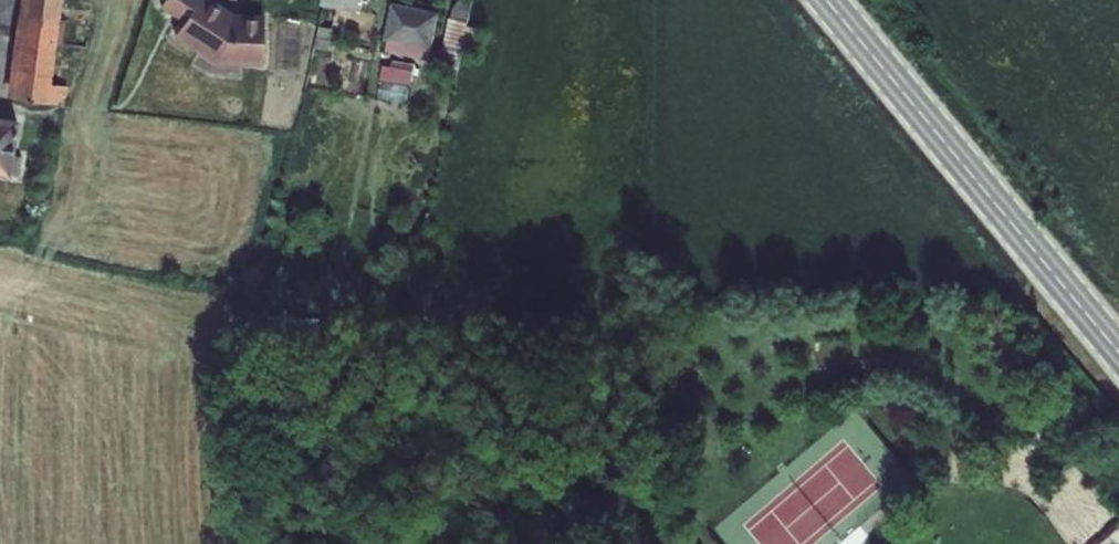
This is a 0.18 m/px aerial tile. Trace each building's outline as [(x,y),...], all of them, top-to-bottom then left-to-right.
[(62,77),(75,0),(33,0),(17,101),(64,111),(66,96),(49,92),(52,75),(62,77)] [(214,0),(172,0),(168,6),(191,21),(182,35),(225,63),(268,66),(271,19),(240,17),(214,0)] [(332,4),(386,15),(389,2),(380,0),(332,0),(332,4)] [(450,27),(407,18),(399,56),(443,65),(450,27)] [(469,80),(478,33),(457,29),(448,76),(469,80)] [(381,94),(412,100),(419,66),(387,60),(381,94)] [(0,122),(0,191),(8,192),(21,126),(0,122)]
